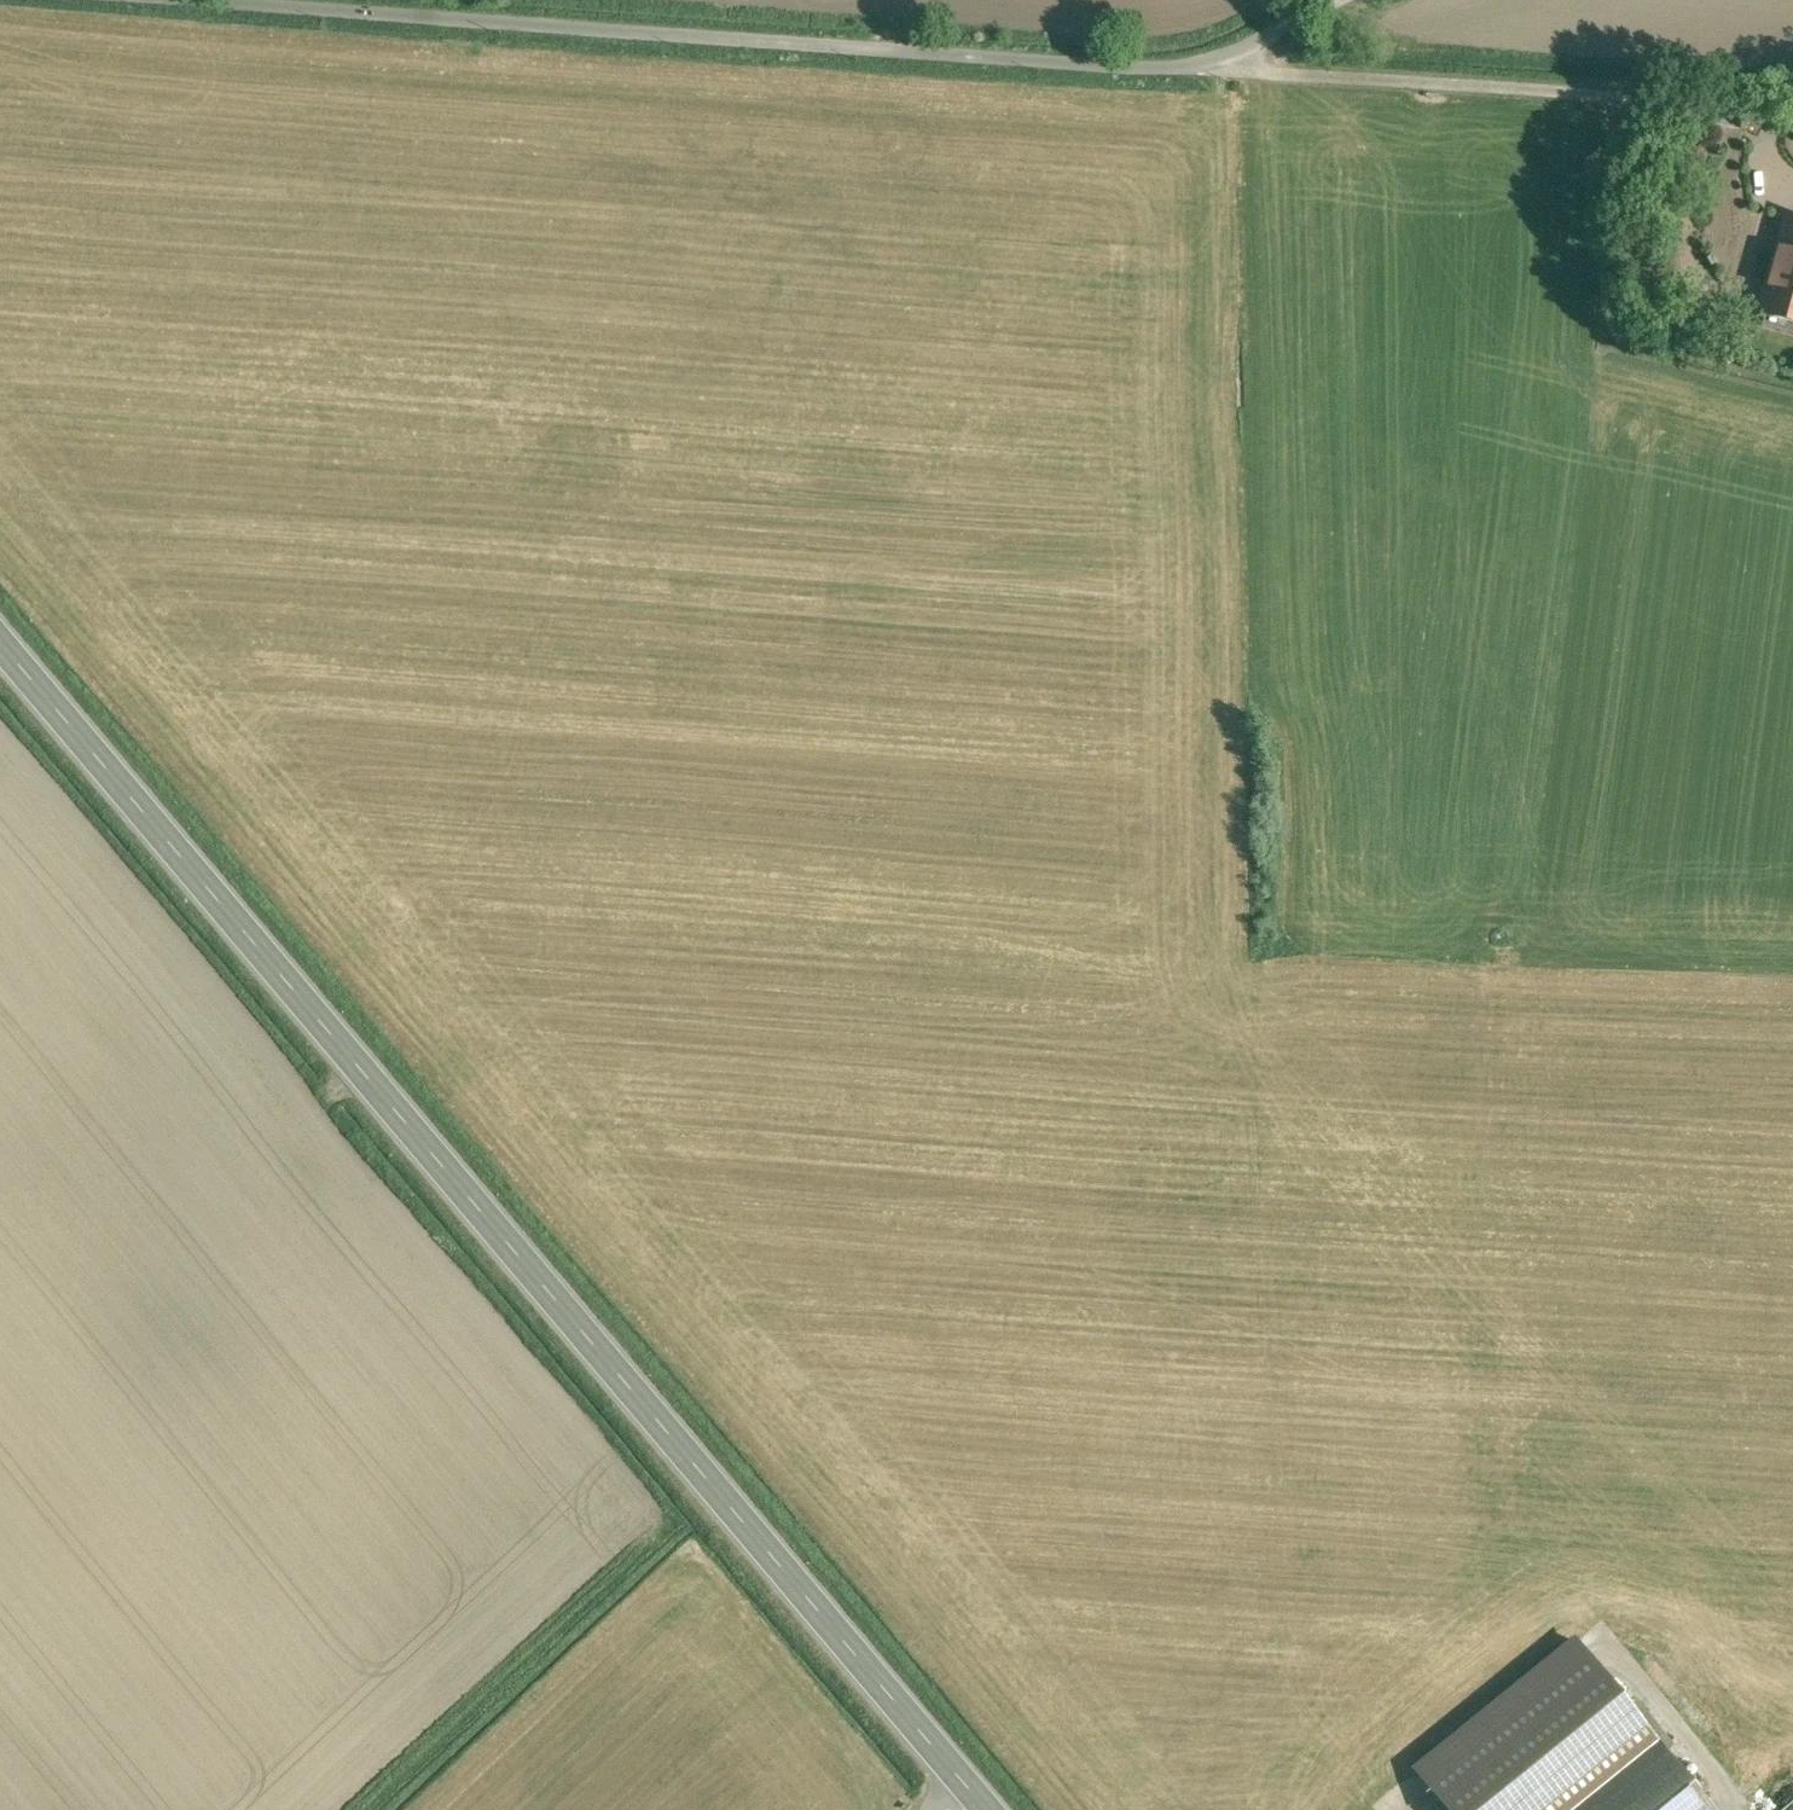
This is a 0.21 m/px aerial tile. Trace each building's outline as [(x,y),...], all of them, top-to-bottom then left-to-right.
[(1792,262),(1792,217),(1788,215),(1775,257),(1792,262)] [(1775,257),(1758,314),(1792,324),(1792,262),(1775,257)] [(1424,1773),(1453,1809),(1721,1809),(1586,1641),(1424,1773)]
